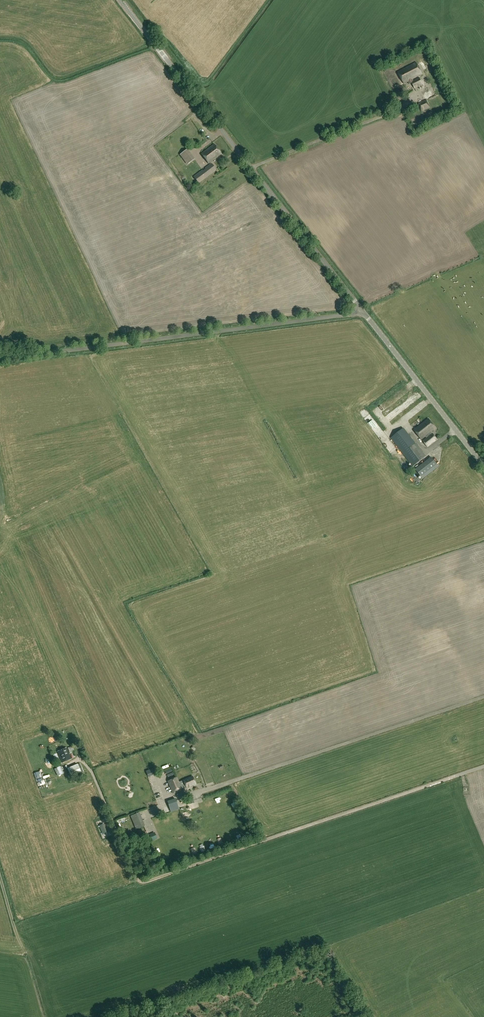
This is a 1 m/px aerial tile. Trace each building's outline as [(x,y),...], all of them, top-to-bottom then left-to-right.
[(422,74),(417,62),(398,72),(404,84),(422,74)] [(423,84),(419,78),(411,82),(414,89),(423,84)] [(430,108),(427,100),(419,103),(422,111),(430,108)] [(209,164),(222,154),(214,144),(201,154),(209,164)] [(188,150),(182,153),(186,162),(181,164),(183,166),(181,167),(183,172),(192,168),(191,167),(198,163),(195,156),(191,158),(188,150)] [(215,171),(211,165),(194,178),(199,184),(215,171)] [(414,418),(427,407),(422,401),(409,412),(414,418)] [(431,432),(436,428),(428,419),(414,430),(421,439),(425,436),(426,438),(423,441),(427,447),(437,439),(431,432)] [(415,445),(403,429),(392,438),(414,466),(427,456),(417,444),(415,445)] [(438,466),(432,458),(416,471),(422,478),(438,466)] [(71,759),(67,747),(58,751),(62,762),(71,759)] [(71,774),(80,770),(78,765),(69,769),(71,774)] [(179,782),(177,778),(168,781),(173,792),(181,788),(182,790),(196,784),(193,776),(179,782)] [(191,798),(193,810),(201,809),(200,806),(197,796),(191,798)] [(172,811),(181,808),(178,800),(169,802),(172,811)] [(132,814),(137,828),(145,825),(141,812),(132,814)]
